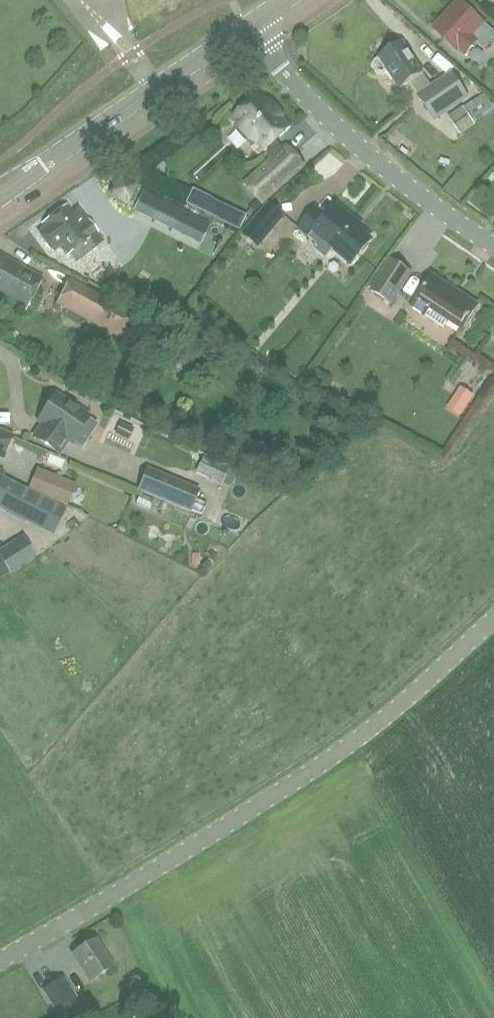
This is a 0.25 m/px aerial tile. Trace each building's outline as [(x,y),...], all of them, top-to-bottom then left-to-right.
[(433,27),(439,33),(451,45),(458,51),(459,49),(461,52),(464,54),(470,48),(476,42),(483,48),(489,41),(493,36),(493,32),(484,23),(471,11),(459,0),(458,0),(454,4),(449,9),(451,11),(444,19),(436,27),(434,26),(433,27)] [(382,72),(387,68),(400,88),(423,73),(402,41),(379,57),(374,61),(374,65),(378,71),(382,72)] [(452,72),(419,95),(435,118),(468,96),(452,72)] [(246,128),(272,105),(259,91),(233,115),(246,128)] [(448,116),(460,135),(476,125),(475,123),(493,110),(493,105),(485,92),(463,107),(463,106),(448,116)] [(272,105),(246,128),(266,150),(267,149),(269,151),(269,157),(270,158),(243,182),(263,205),(306,167),(286,143),(282,147),(277,140),(286,132),(285,131),(291,125),(272,105)] [(125,200),(134,183),(117,174),(108,191),(125,200)] [(171,228),(181,209),(143,190),(134,209),(171,228)] [(246,213),(219,200),(212,214),(240,227),(246,213)] [(308,238),(313,231),(351,264),(372,239),(353,223),(356,219),(336,202),(325,215),(314,206),(296,229),(308,238)] [(46,227),(38,233),(52,252),(60,246),(67,255),(69,253),(75,261),(95,247),(89,239),(98,232),(89,220),(88,220),(79,208),(73,212),(67,204),(43,223),(46,227)] [(181,209),(171,228),(200,242),(209,223),(181,209)] [(256,217),(242,233),(258,247),(272,231),(256,217)] [(25,310),(42,277),(0,254),(0,296),(25,310)] [(392,304),(414,273),(391,258),(370,289),(392,304)] [(443,328),(449,319),(462,328),(478,304),(433,274),(411,306),(424,315),(443,328)] [(69,280),(57,303),(120,338),(132,315),(69,280)] [(460,388),(454,398),(467,406),(473,396),(460,388)] [(46,407),(36,422),(42,426),(68,443),(72,446),(82,430),(92,415),(74,403),(56,391),(46,407)] [(3,461),(14,435),(0,430),(0,460),(3,461)] [(203,455),(196,472),(220,482),(227,466),(222,464),(203,455)] [(57,475),(37,466),(32,477),(28,487),(48,496),(68,504),(72,494),(77,484),(57,475)] [(137,490),(191,512),(200,490),(146,467),(137,490)] [(56,528),(65,510),(1,478),(0,479),(0,508),(27,521),(30,515),(56,528)] [(239,535),(244,525),(233,520),(228,531),(239,535)] [(37,557),(24,536),(0,550),(0,557),(10,573),(37,557)] [(113,966),(95,939),(72,954),(89,981),(113,966)] [(42,989),(60,1017),(76,1017),(87,1012),(64,975),(42,989)]
